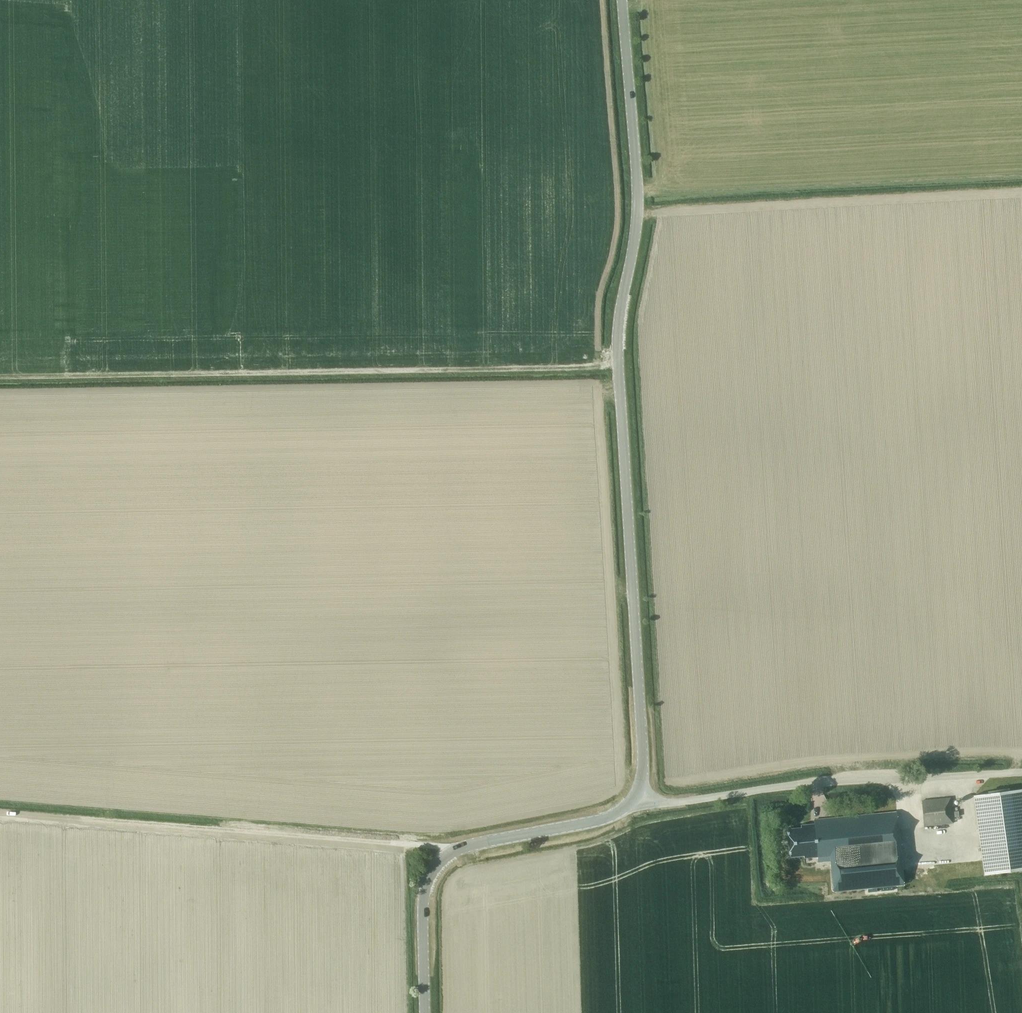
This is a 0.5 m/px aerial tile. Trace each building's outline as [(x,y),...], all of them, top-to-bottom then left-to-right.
[(974,795),(984,876),(1021,871),(1021,789),(974,795)] [(935,828),(935,825),(953,823),(950,798),(921,801),(924,826),(926,826),(926,829),(935,828)] [(818,861),(900,853),(896,812),(814,820),(814,824),(800,825),(801,828),(787,829),(789,856),(803,855),(803,857),(817,856),(818,861)]
